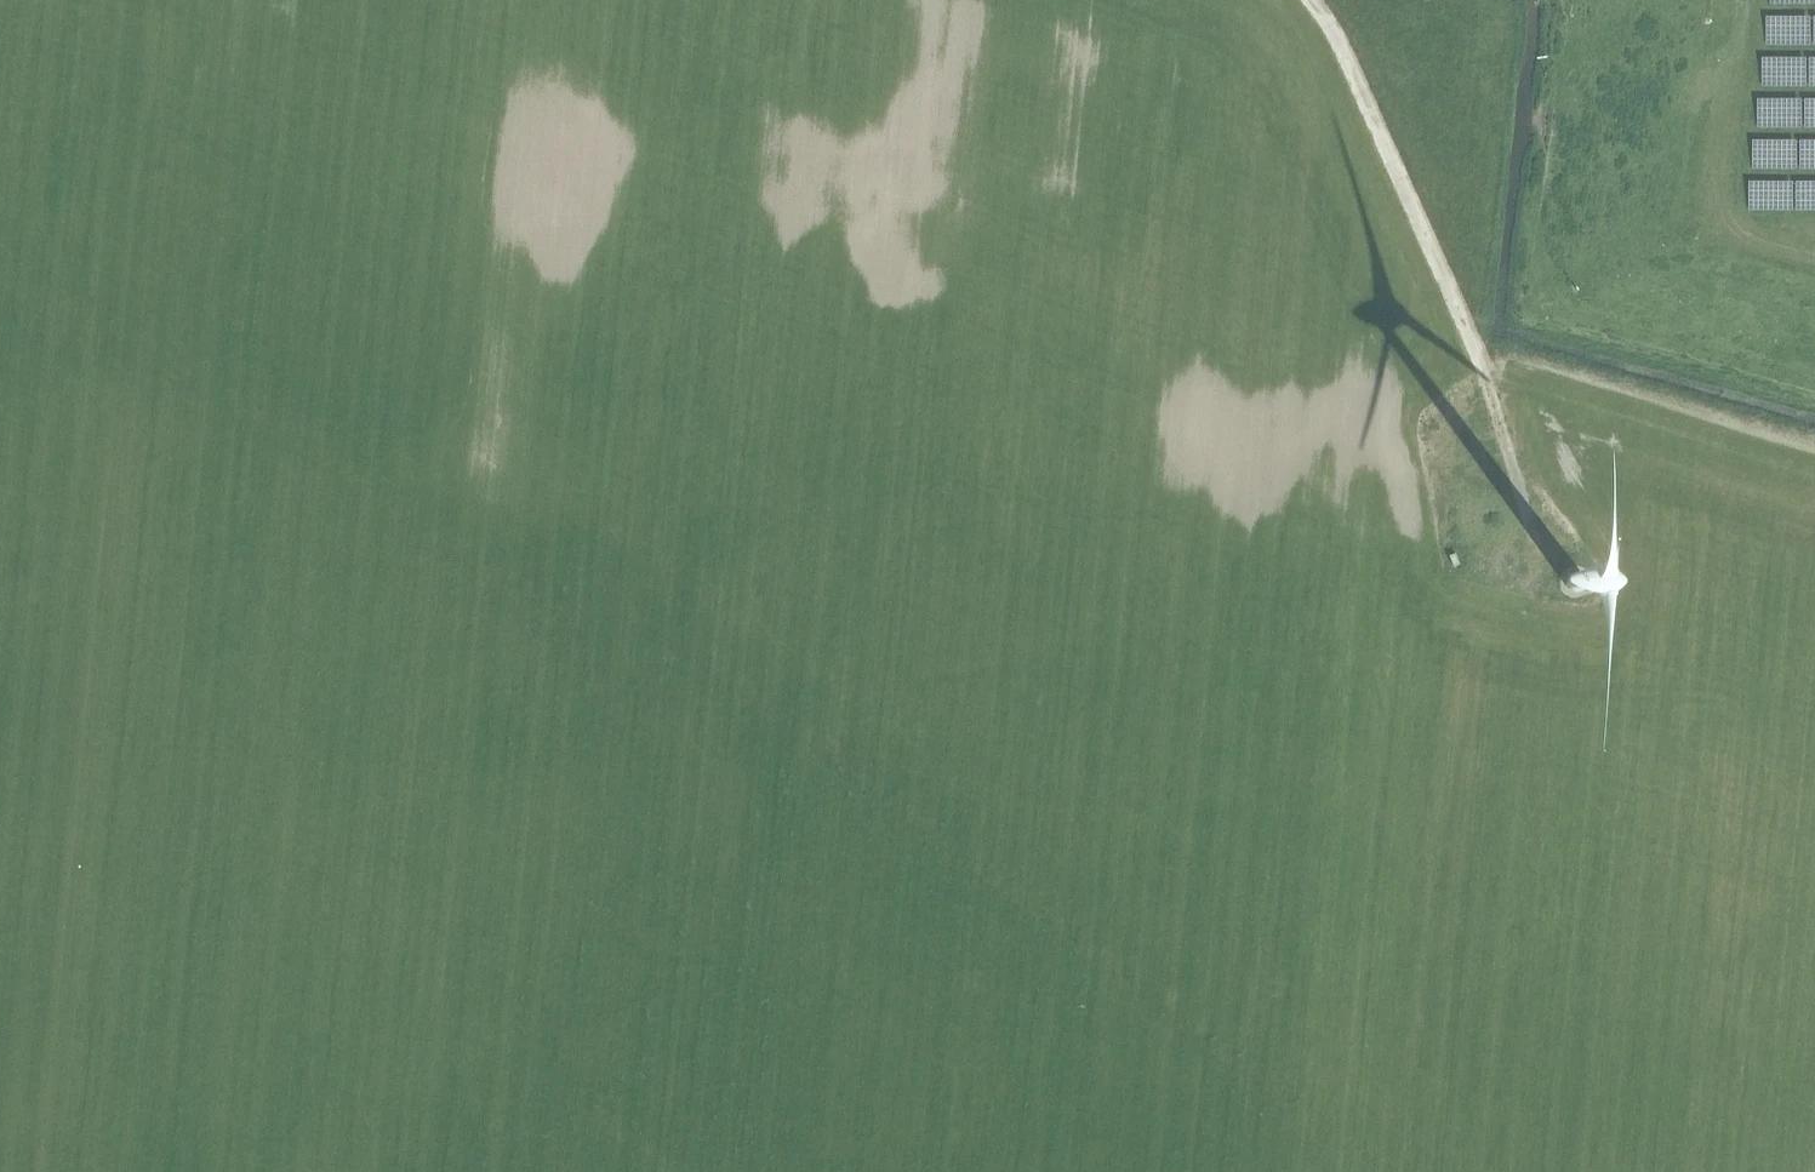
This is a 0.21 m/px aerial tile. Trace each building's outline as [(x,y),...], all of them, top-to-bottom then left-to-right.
[(1587,583),(1586,582),(1586,581),(1586,580),(1586,579),(1585,578),(1585,577),(1584,577),(1584,576),(1583,575),(1582,575),(1582,574),(1581,574),(1580,573),(1579,573),(1578,573),(1577,573),(1576,573),(1575,573),(1574,573),(1573,573),(1572,573),(1572,574),(1571,574),(1570,575),(1569,575),(1569,576),(1568,576),(1568,577),(1567,577),(1567,578),(1567,579),(1566,579),(1566,580),(1566,581),(1566,582),(1566,583),(1566,584),(1566,585),(1566,586),(1566,587),(1567,588),(1567,589),(1568,590),(1569,590),(1569,591),(1570,591),(1570,592),(1571,592),(1572,593),(1573,593),(1574,594),(1575,594),(1576,594),(1577,594),(1578,594),(1579,593),(1580,593),(1581,592),(1582,592),(1583,591),(1584,590),(1585,589),(1585,588),(1586,588),(1586,587),(1586,586),(1586,585),(1586,584),(1587,584),(1587,583)]
